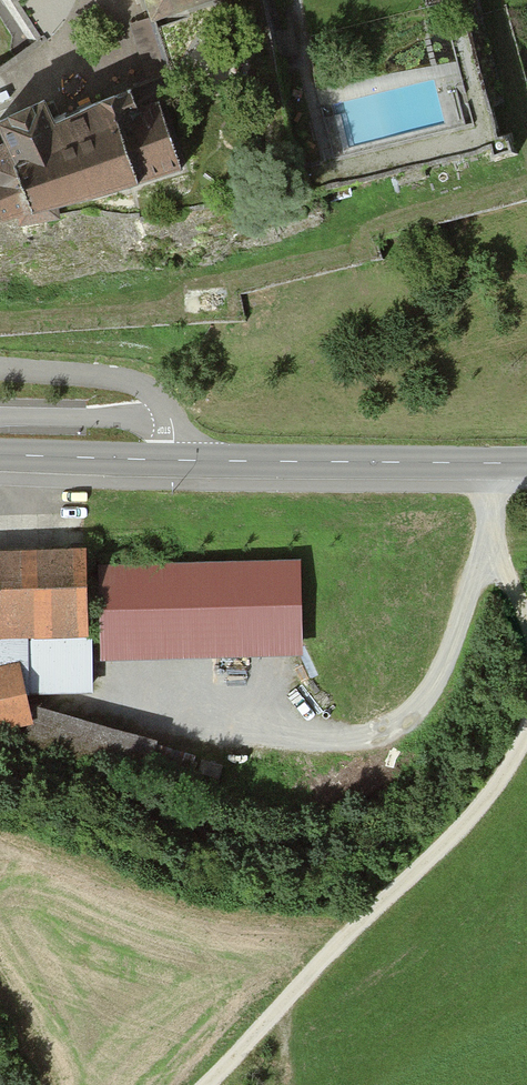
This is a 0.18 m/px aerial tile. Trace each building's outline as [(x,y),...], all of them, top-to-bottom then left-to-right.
[(150,23),(219,0),(142,0),(150,23)] [(17,216),(20,223),(139,188),(137,182),(181,169),(160,101),(140,107),(132,91),(59,124),(55,117),(47,101),(0,125),(0,135),(4,145),(0,147),(0,222),(17,216)] [(0,556),(0,669),(19,665),(27,699),(92,697),(92,634),(88,634),(85,553),(0,556)] [(299,563),(100,568),(102,663),(301,658),(299,563)] [(30,724),(27,699),(19,665),(0,669),(0,731),(30,724)] [(193,756),(35,710),(25,747),(181,793),(193,756)]
